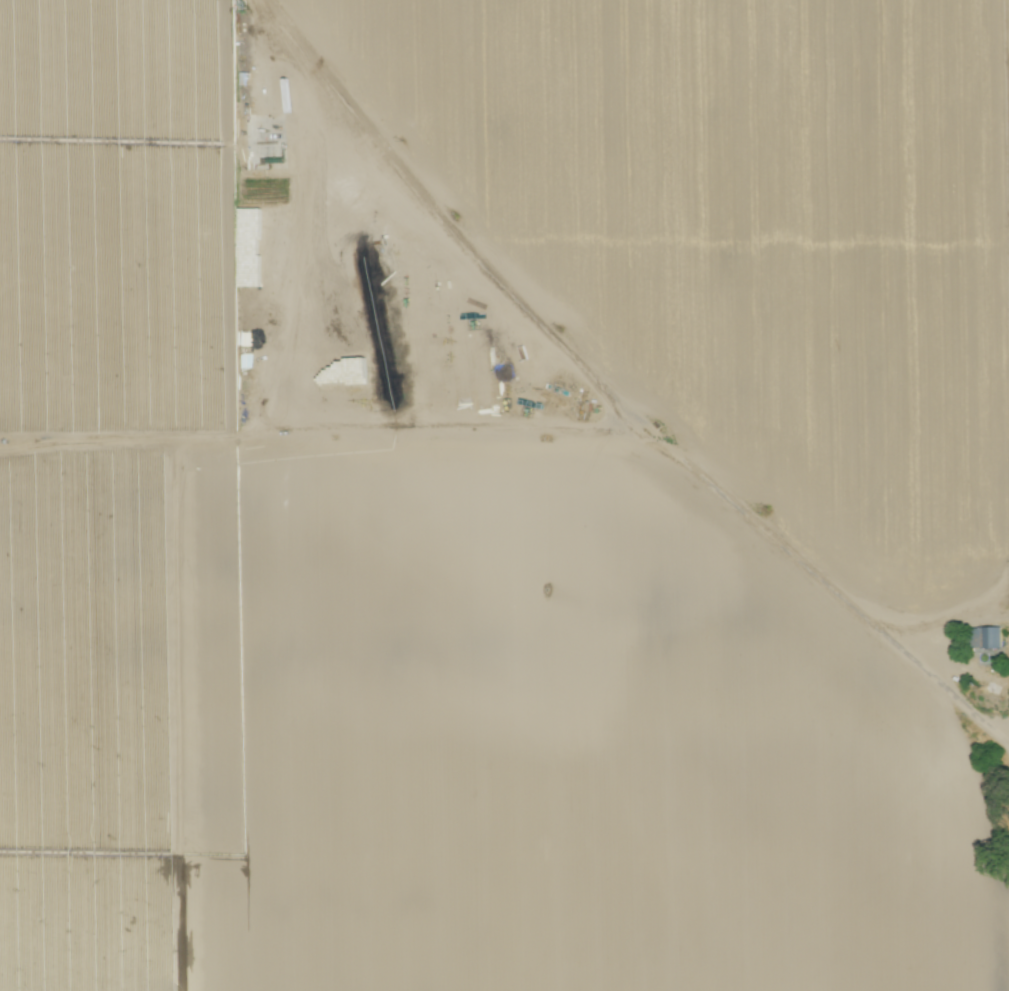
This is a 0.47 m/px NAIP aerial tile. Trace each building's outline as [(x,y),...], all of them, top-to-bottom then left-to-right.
[(1000,627),(968,627),(968,648),(1000,647),(1000,627)]
